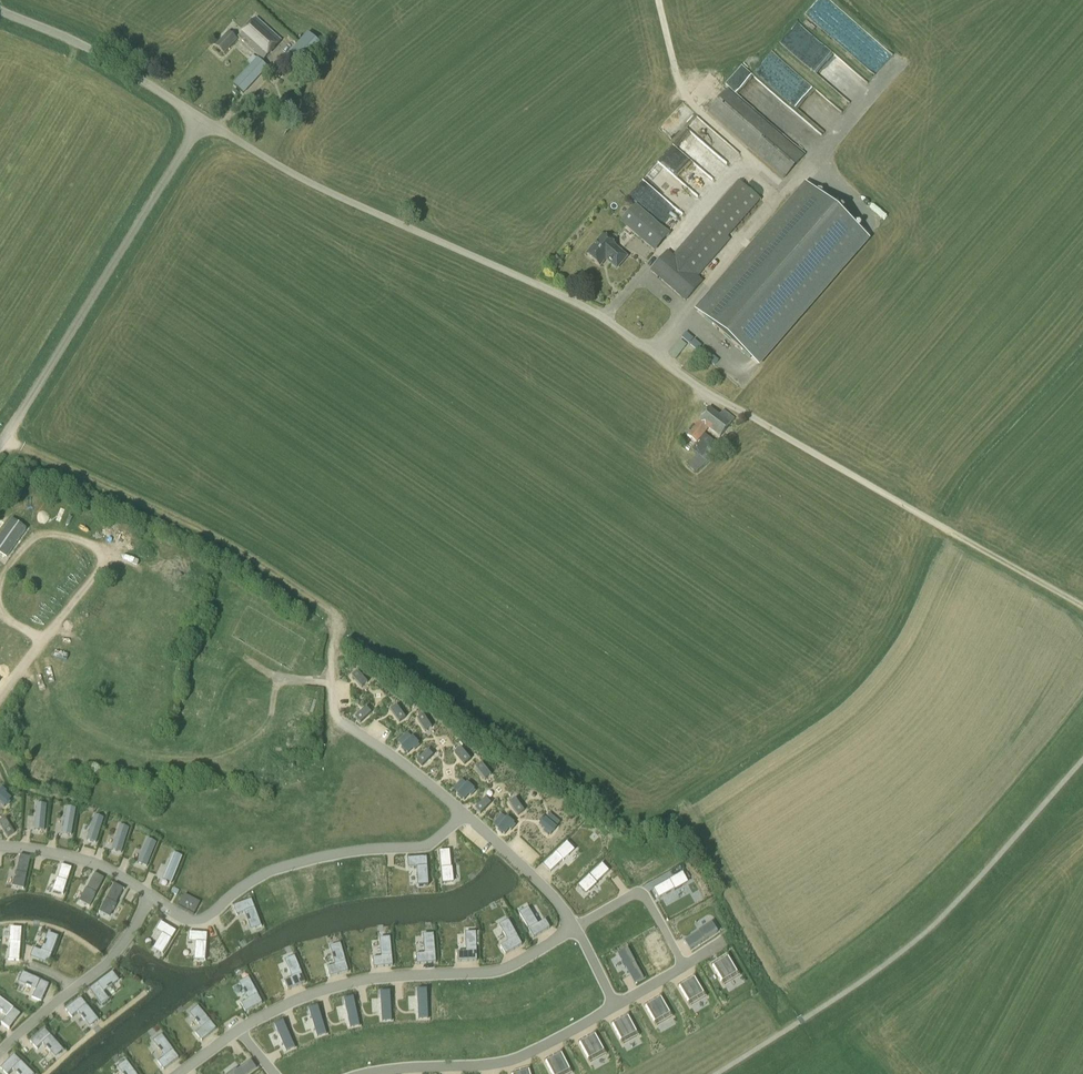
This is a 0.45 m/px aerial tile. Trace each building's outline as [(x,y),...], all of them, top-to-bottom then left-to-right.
[(851,50),(864,34),(824,0),(822,0),(809,15),(851,50)] [(263,61),(281,41),(256,19),(238,38),(263,61)] [(783,44),(826,76),(839,59),(796,27),(783,44)] [(224,54),(237,40),(229,33),(216,47),(224,54)] [(308,34),(290,53),(305,67),(323,47),(308,34)] [(772,76),(769,80),(788,97),(805,79),(775,52),(762,66),(772,76)] [(243,94),(267,68),(259,60),(235,86),(243,94)] [(783,179),(804,155),(728,89),(707,113),(783,179)] [(696,276),(762,202),(739,181),(673,256),(667,251),(650,271),(685,302),(702,282),(696,276)] [(759,365),(868,239),(806,185),(697,311),(759,365)] [(654,253),(670,234),(635,204),(619,223),(654,253)] [(617,269),(627,258),(603,238),(587,256),(600,267),(606,260),(617,269)] [(683,340),(672,354),(679,359),(690,346),(683,340)] [(719,417),(708,409),(687,437),(696,444),(691,451),(697,455),(688,464),(697,473),(707,463),(708,463),(720,447),(704,435),(708,430),(719,438),(734,419),(723,411),(719,417)] [(33,508),(41,490),(27,484),(19,502),(33,508)] [(64,511),(78,513),(79,506),(65,504),(64,511)] [(33,582),(36,577),(22,568),(19,574),(33,582)] [(55,586),(64,593),(79,576),(70,569),(55,586)] [(30,612),(37,599),(29,594),(22,607),(30,612)] [(47,597),(38,607),(45,615),(55,605),(47,597)] [(177,602),(175,614),(186,616),(188,604),(177,602)] [(84,614),(80,624),(92,628),(95,618),(84,614)] [(111,626),(126,633),(131,622),(115,616),(111,626)] [(288,639),(295,629),(279,618),(272,627),(288,639)] [(138,657),(141,649),(119,640),(116,648),(138,657)] [(357,672),(352,677),(362,688),(367,683),(357,672)] [(158,692),(152,709),(165,713),(171,697),(158,692)] [(183,704),(178,723),(185,725),(189,706),(183,704)] [(396,706),(390,710),(399,723),(405,718),(396,706)] [(371,713),(366,708),(355,718),(360,724),(371,713)] [(423,716),(417,720),(425,732),(431,728),(423,716)] [(35,735),(33,744),(53,749),(55,741),(35,735)] [(402,749),(401,750),(404,754),(406,752),(408,754),(413,749),(415,751),(420,747),(418,745),(419,744),(412,737),(401,747),(402,749)] [(75,756),(78,743),(63,740),(60,753),(75,756)] [(460,749),(454,754),(464,765),(470,761),(460,749)] [(427,751),(416,761),(422,767),(432,756),(427,751)] [(96,763),(114,767),(116,759),(97,755),(96,763)] [(127,772),(141,773),(142,761),(128,760),(127,772)] [(481,764),(475,769),(484,781),(490,776),(481,764)] [(264,765),(263,773),(255,772),(253,782),(271,784),(273,766),(264,765)] [(467,783),(457,795),(458,796),(457,797),(461,801),(462,799),(464,801),(469,795),(471,797),(476,792),(474,790),(475,789),(467,783)] [(0,790),(0,805),(3,807),(5,808),(6,806),(7,807),(11,803),(9,802),(11,799),(6,795),(7,793),(2,789),(0,790)] [(221,804),(222,793),(202,792),(202,807),(213,807),(213,804),(221,804)] [(262,807),(263,799),(235,795),(234,803),(262,807)] [(545,815),(551,799),(544,796),(538,812),(545,815)] [(486,799),(475,809),(480,814),(491,804),(486,799)] [(515,799),(509,803),(518,816),(524,811),(515,799)] [(37,804),(34,829),(44,830),(46,805),(37,804)] [(67,808),(62,833),(71,834),(76,809),(67,808)] [(94,816),(87,839),(96,842),(103,818),(94,816)] [(497,832),(501,835),(502,834),(505,835),(509,830),(511,831),(515,826),(514,825),(515,824),(507,817),(497,830),(498,831),(497,832)] [(0,822),(0,826),(7,838),(14,833),(5,819),(0,822)] [(540,824),(538,826),(544,831),(542,833),(548,837),(549,835),(550,836),(557,829),(545,819),(543,820),(542,819),(539,823),(540,824)] [(119,825),(112,849),(121,852),(129,828),(119,825)] [(147,839),(138,862),(147,866),(156,843),(147,839)] [(566,843),(543,866),(550,873),(563,861),(569,856),(568,855),(573,851),(566,843)] [(267,865),(284,866),(285,851),(268,850),(267,865)] [(450,850),(439,851),(442,883),(453,882),(452,876),(453,876),(452,868),(451,868),(450,850)] [(635,851),(618,851),(618,859),(635,860),(635,851)] [(174,854),(163,880),(172,883),(182,858),(174,854)] [(15,880),(14,886),(23,889),(30,858),(20,856),(17,873),(16,873),(14,879),(15,880)] [(408,869),(416,868),(417,879),(418,878),(418,886),(428,885),(426,858),(407,859),(408,869)] [(391,884),(394,865),(383,863),(381,883),(391,884)] [(579,886),(586,893),(591,889),(597,884),(596,883),(609,872),(602,864),(579,886)] [(56,885),(54,891),(63,894),(71,868),(62,865),(58,879),(57,879),(55,885),(56,885)] [(84,896),(80,902),(89,906),(104,879),(95,874),(87,889),(86,889),(83,895),(84,896)] [(683,874),(653,890),(658,899),(674,890),(675,891),(688,884),(683,874)] [(221,877),(220,886),(239,887),(240,878),(221,877)] [(115,885),(100,912),(109,917),(112,911),(113,912),(116,905),(115,905),(123,889),(115,885)] [(184,896),(178,908),(193,916),(200,903),(185,895),(184,896)] [(251,900),(233,907),(236,915),(246,912),(248,917),(246,918),(248,923),(250,922),(252,928),(260,925),(251,900)] [(532,915),(531,915),(528,910),(520,915),(534,938),(550,929),(545,920),(538,924),(537,924),(536,924),(534,920),(535,920),(532,915)] [(158,944),(155,949),(163,954),(176,932),(161,922),(156,931),(163,935),(161,940),(160,939),(157,943),(158,944)] [(504,932),(503,933),(505,937),(506,937),(508,941),(507,941),(508,942),(500,946),(505,955),(522,945),(509,922),(500,926),(504,932)] [(10,943),(9,960),(19,961),(21,930),(11,929),(11,936),(10,936),(9,943),(10,943)] [(189,932),(188,942),(196,943),(197,943),(197,948),(195,948),(195,952),(196,952),(196,959),(205,960),(207,934),(189,932)] [(466,952),(457,952),(458,962),(477,961),(476,934),(466,934),(467,941),(466,941),(466,947),(467,947),(467,951),(466,951),(466,952)] [(672,963),(656,935),(646,940),(653,953),(654,953),(662,968),(672,963)] [(33,949),(30,958),(48,965),(57,940),(49,936),(46,942),(45,942),(43,947),(45,948),(43,952),(33,949)] [(424,944),(424,949),(425,949),(426,953),(425,953),(425,954),(416,955),(417,964),(436,963),(434,936),(424,936),(425,943),(424,944)] [(390,939),(381,940),(381,947),(380,947),(381,952),(382,952),(382,957),(381,957),(381,958),(373,958),(373,968),(393,966),(390,939)] [(336,965),(327,967),(329,977),(348,971),(341,946),(332,948),(333,955),(332,955),(333,960),(335,960),(336,965)] [(643,979),(627,950),(617,956),(625,969),(633,984),(643,979)] [(728,958),(712,967),(721,982),(737,973),(728,958)] [(305,983),(295,959),(287,962),(290,968),(288,969),(290,973),(292,973),(294,978),(292,978),(283,982),(287,991),(305,983)] [(27,985),(26,987),(31,989),(32,987),(36,989),(32,999),(41,1002),(49,985),(24,974),(21,982),(27,985)] [(111,974),(89,990),(101,1005),(108,999),(102,992),(107,988),(108,990),(112,987),(111,985),(116,981),(111,974)] [(695,979),(679,988),(688,1003),(704,994),(695,979)] [(249,999),(241,1004),(245,1012),(262,1003),(249,980),(241,984),(244,990),(243,991),(245,996),(247,995),(249,999)] [(428,1020),(427,991),(417,991),(418,1021),(428,1020)] [(391,1022),(390,992),(380,993),(382,1023),(391,1022)] [(81,998),(66,1010),(71,1017),(79,1011),(83,1016),(81,1017),(84,1021),(86,1020),(90,1025),(97,1020),(81,998)] [(359,1027),(353,998),(344,1000),(350,1029),(359,1027)] [(661,998),(645,1008),(654,1023),(670,1014),(661,998)] [(2,1015),(4,1013),(7,1016),(1,1024),(9,1030),(21,1015),(0,999),(0,1013),(2,1015)] [(326,1035),(317,1007),(308,1010),(317,1038),(326,1035)] [(199,1009),(192,1015),(196,1020),(194,1021),(198,1025),(199,1024),(203,1028),(195,1034),(201,1042),(216,1029),(199,1009)] [(628,1017),(612,1026),(620,1042),(637,1033),(628,1017)] [(295,1049),(283,1022),(274,1026),(286,1053),(295,1049)] [(44,1030),(30,1042),(36,1049),(43,1043),(47,1047),(46,1048),(49,1052),(51,1051),(55,1056),(62,1050),(44,1030)] [(595,1035),(579,1044),(588,1060),(604,1051),(595,1035)] [(162,1037),(155,1043),(159,1048),(157,1049),(161,1053),(162,1052),(165,1056),(157,1062),(163,1070),(178,1058),(162,1037)] [(545,1063),(551,1073),(562,1073),(570,1070),(562,1054),(545,1063)] [(1,1069),(6,1073),(9,1073),(14,1069),(18,1073),(17,1073),(33,1073),(14,1056),(1,1069)] [(232,1073),(249,1073),(256,1069),(251,1061),(237,1071),(232,1073)] [(120,1069),(124,1073),(135,1073),(127,1063),(120,1069)]
